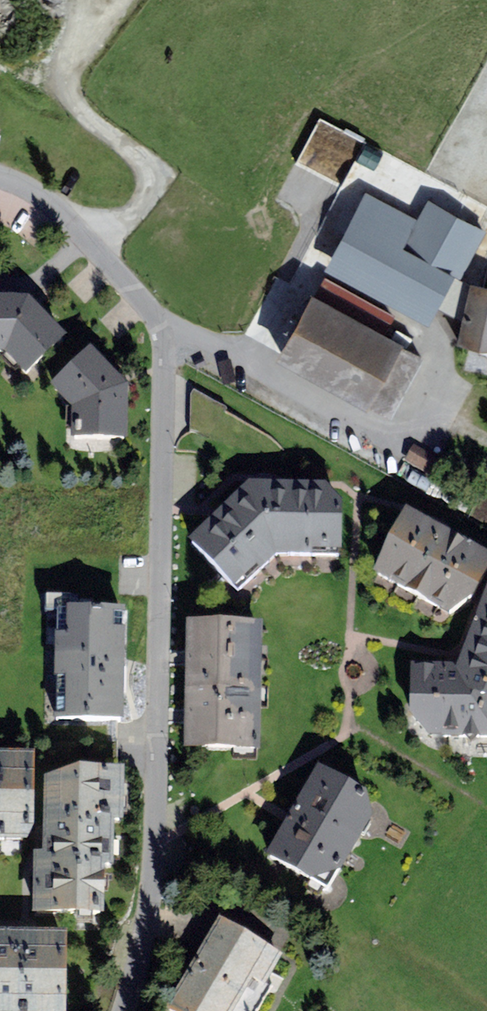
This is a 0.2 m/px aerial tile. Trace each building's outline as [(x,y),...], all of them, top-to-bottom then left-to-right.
[(366,193),(324,272),(431,329),(484,230),(427,200),(417,220),(366,193)] [(464,285),(453,343),(486,349),(486,289),(464,285)] [(424,359),(311,297),(275,362),(367,412),(369,408),(390,420),(424,359)] [(0,308),(0,361),(5,361),(27,385),(63,346),(31,309),(0,308)] [(128,396),(91,358),(50,395),(72,419),(72,447),(125,450),(128,396)] [(234,598),(277,563),(247,492),(187,552),(234,598)] [(325,494),(247,492),(277,563),(342,561),(342,515),(325,494)] [(406,517),(374,580),(448,621),(474,609),(486,582),(486,563),(406,517)] [(457,673),(410,671),(409,725),(428,743),(486,745),(486,594),(457,673)] [(54,716),(124,718),(126,603),(67,602),(67,630),(55,630),(54,716)] [(184,756),(260,756),(262,633),(185,632),(184,756)] [(33,835),(34,748),(0,748),(0,835),(33,835)] [(286,817),(266,852),(330,889),(373,813),(367,789),(318,761),(286,817)] [(78,862),(104,862),(113,862),(114,817),(123,817),(124,762),(80,762),(44,772),(43,848),(78,849),(78,862)] [(78,849),(43,848),(33,848),(32,909),(104,911),(104,862),(78,862),(78,849)] [(165,1005),(176,1010),(255,1010),(270,985),(265,983),(283,952),(217,914),(165,1005)] [(0,927),(0,1010),(67,1010),(68,928),(0,927)]
